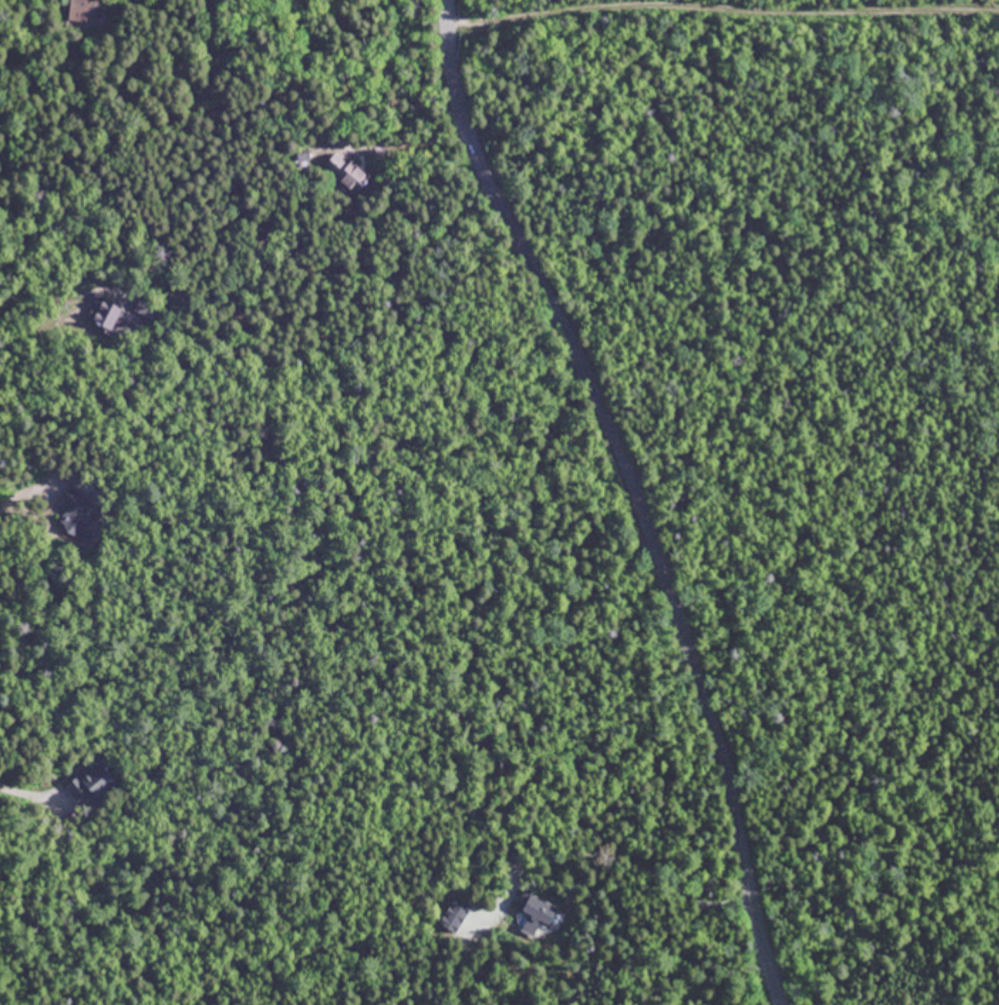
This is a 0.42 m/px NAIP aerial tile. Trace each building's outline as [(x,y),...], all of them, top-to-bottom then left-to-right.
[(96,22),(97,0),(69,0),(68,21),(96,22)] [(115,333),(127,309),(103,297),(91,321),(115,333)] [(87,545),(95,536),(87,529),(102,511),(73,484),(58,501),(68,509),(58,520),(87,545)] [(87,793),(89,797),(114,782),(102,760),(65,782),(75,800),(87,793)] [(514,909),(543,926),(555,906),(526,888),(514,909)]
